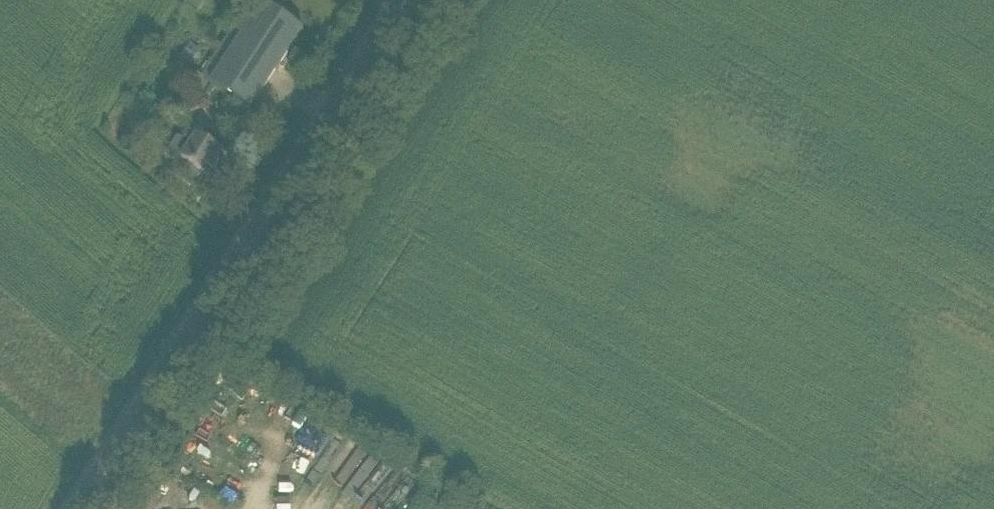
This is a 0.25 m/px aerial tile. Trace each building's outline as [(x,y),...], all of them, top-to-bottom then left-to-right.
[(264,4),(211,85),(250,110),(303,30),(264,4)] [(190,127),(181,141),(177,138),(166,155),(178,163),(171,173),(190,186),(199,172),(206,177),(222,153),(211,147),(214,143),(190,127)]
